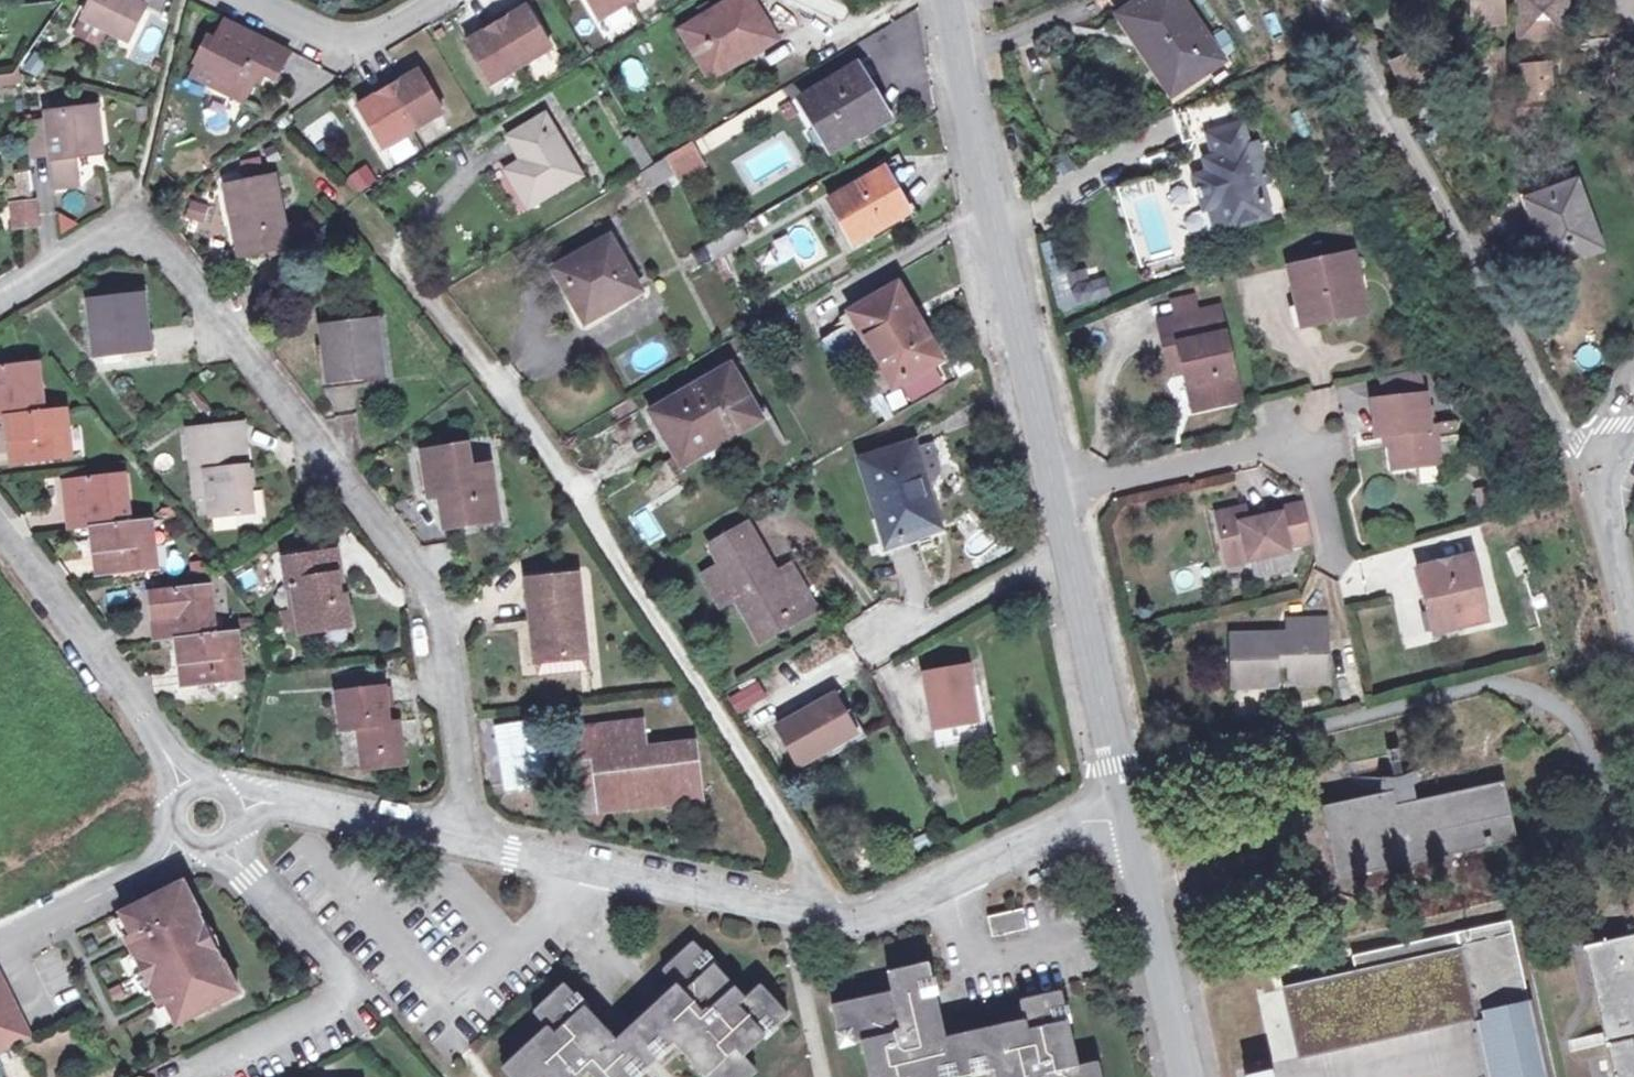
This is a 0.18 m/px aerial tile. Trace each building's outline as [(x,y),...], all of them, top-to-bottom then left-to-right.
[(85,16),(128,38),(147,3),(140,0),(93,0),(85,16)] [(601,19),(631,0),(589,0),(601,19)] [(753,0),(733,0),(691,25),(721,73),(779,39),(753,0)] [(1186,0),(1151,0),(1131,13),(1169,70),(1174,67),(1189,89),(1228,63),(1186,0)] [(1504,0),(1476,0),(1476,22),(1505,20),(1504,0)] [(1520,35),(1567,32),(1565,0),(1518,0),(1520,35)] [(511,8),(495,17),(523,65),(553,47),(528,4),(514,12),(511,8)] [(1177,98),(1189,89),(1174,67),(1169,70),(1131,13),(1122,19),(1177,98)] [(107,27),(85,16),(78,31),(100,42),(107,27)] [(481,32),(467,40),(492,83),(523,65),(495,17),(478,27),(481,32)] [(288,51),(225,19),(215,39),(209,36),(197,60),(199,61),(221,71),(215,83),(244,98),(259,68),(276,76),(288,51)] [(1555,60),(1524,62),(1527,102),(1557,101),(1555,60)] [(221,71),(199,61),(193,73),(215,83),(221,71)] [(402,72),(385,82),(414,129),(444,112),(419,68),(405,77),(402,72)] [(861,68),(804,101),(832,149),(881,121),(864,91),(872,86),(861,68)] [(19,85),(17,72),(0,75),(0,88),(19,85)] [(372,96),(358,105),(383,147),(414,129),(385,82),(369,92),(372,96)] [(889,115),(872,86),(864,91),(881,121),(889,115)] [(1250,150),(1245,129),(1246,128),(1238,104),(1213,99),(1184,111),(1193,144),(1211,138),(1218,162),(1221,175),(1212,178),(1197,182),(1208,214),(1212,213),(1222,210),(1229,233),(1273,221),(1263,187),(1272,185),(1261,148),(1250,150)] [(77,108),(50,111),(51,120),(54,147),(58,183),(79,181),(76,151),(82,150),(81,143),(103,141),(99,110),(77,113),(77,108)] [(318,147),(339,126),(324,111),(303,132),(318,147)] [(582,173),(547,114),(511,135),(521,150),(524,148),(528,156),(506,167),(529,204),(582,173)] [(51,120),(32,122),(35,149),(54,147),(51,120)] [(630,143),(645,169),(658,161),(642,136),(630,143)] [(697,156),(690,142),(666,156),(673,171),(697,156)] [(658,161),(645,169),(641,171),(650,186),(673,171),(666,156),(658,161)] [(1208,166),(1212,178),(1221,175),(1218,162),(1208,166)] [(368,165),(345,178),(355,195),(377,182),(368,165)] [(882,168),(829,198),(854,242),(907,212),(882,168)] [(298,247),(283,177),(235,188),(240,220),(248,218),(254,258),(298,247)] [(1602,248),(1577,183),(1530,203),(1554,267),(1602,248)] [(42,223),(39,200),(16,203),(19,226),(42,223)] [(1218,236),(1229,233),(1222,210),(1212,213),(1218,236)] [(642,289),(610,236),(555,268),(586,321),(642,289)] [(1363,281),(1358,259),(1293,273),(1302,312),(1318,308),(1323,330),(1372,319),(1367,298),(1358,299),(1354,283),(1363,281)] [(901,285),(853,313),(894,386),(943,358),(901,285)] [(155,351),(149,296),(96,302),(100,357),(155,351)] [(1306,333),(1323,330),(1318,308),(1302,312),(1306,333)] [(1220,313),(1212,314),(1215,326),(1222,324),(1220,313)] [(1196,415),(1243,404),(1222,324),(1215,326),(1212,314),(1160,326),(1167,353),(1181,350),(1187,377),(1196,415)] [(388,374),(381,321),(328,330),(336,383),(388,374)] [(1173,380),(1187,377),(1181,350),(1167,353),(1173,380)] [(42,364),(35,365),(41,413),(49,412),(42,364)] [(9,416),(41,413),(35,365),(0,368),(0,417),(9,416)] [(757,413),(731,367),(661,407),(687,452),(757,413)] [(1382,385),(1385,405),(1430,398),(1427,378),(1382,385)] [(1345,415),(1372,410),(1365,380),(1338,386),(1345,415)] [(1397,473),(1444,467),(1440,432),(1434,433),(1430,398),(1385,405),(1378,406),(1382,443),(1393,440),(1397,473)] [(760,420),(757,413),(687,452),(661,407),(652,412),(682,465),(760,420)] [(69,409),(61,410),(66,459),(76,458),(69,409)] [(49,412),(41,413),(9,416),(14,464),(66,459),(61,410),(49,412)] [(257,512),(248,429),(194,435),(201,500),(214,498),(216,517),(257,512)] [(501,520),(492,468),(473,471),(469,447),(425,455),(434,497),(451,494),(456,528),(501,520)] [(912,449),(862,460),(883,545),(909,538),(905,521),(928,516),(922,488),(933,485),(937,479),(931,449),(913,453),(912,449)] [(127,475),(118,477),(125,525),(134,524),(127,475)] [(73,531),(94,528),(125,525),(118,477),(68,483),(73,531)] [(1477,496),(1479,516),(1490,514),(1487,495),(1477,496)] [(1291,551),(1314,545),(1305,506),(1281,512),(1283,517),(1252,524),(1251,518),(1250,510),(1219,517),(1229,560),(1249,556),(1251,565),(1292,557),(1291,551)] [(647,510),(630,519),(643,544),(660,536),(647,510)] [(1281,512),(1251,518),(1252,524),(1283,517),(1281,512)] [(932,533),(928,516),(905,521),(909,538),(932,533)] [(155,522),(146,523),(152,571),(161,570),(155,522)] [(125,525),(94,528),(100,578),(152,571),(146,523),(134,524),(125,525)] [(769,566),(745,526),(711,547),(718,560),(725,556),(729,562),(702,578),(718,605),(729,598),(746,627),(774,610),(783,624),(810,608),(787,569),(770,580),(763,569),(769,566)] [(1231,569),(1251,565),(1249,556),(1229,560),(1231,569)] [(1490,623),(1475,556),(1423,569),(1431,609),(1441,607),(1447,632),(1490,623)] [(342,559),(334,560),(339,605),(348,604),(342,559)] [(339,605),(334,560),(291,566),(292,587),(300,587),(302,613),(304,634),(351,627),(348,604),(339,605)] [(589,652),(579,574),(528,581),(536,659),(589,652)] [(215,586),(205,587),(211,635),(222,634),(215,586)] [(160,641),(180,638),(211,635),(205,587),(154,593),(160,641)] [(1437,635),(1447,632),(1441,607),(1431,609),(1437,635)] [(755,641),(783,624),(774,610),(746,627),(755,641)] [(289,635),(304,634),(302,613),(287,615),(289,635)] [(1291,686),(1329,685),(1327,641),(1327,623),(1289,624),(1290,642),(1279,642),(1278,636),(1233,637),(1235,688),(1280,687),(1280,669),(1290,669),(1291,686)] [(241,632),(231,633),(237,682),(247,681),(241,632)] [(211,635),(180,638),(186,687),(237,682),(231,633),(222,634),(211,635)] [(961,667),(919,675),(932,745),(982,735),(979,718),(971,718),(961,667)] [(756,678),(727,697),(738,714),(767,696),(756,678)] [(390,725),(386,690),(339,695),(343,731),(361,729),(365,768),(407,763),(402,724),(390,725)] [(828,695),(771,730),(794,766),(851,731),(828,695)] [(642,723),(565,731),(570,775),(595,773),(596,787),(598,807),(700,797),(695,748),(645,752),(642,723)] [(1391,745),(1379,748),(1382,762),(1394,759),(1391,745)] [(572,789),(596,787),(595,773),(570,775),(572,789)] [(1342,878),(1516,840),(1503,781),(1410,801),(1406,786),(1326,805),(1342,878)] [(166,1000),(177,1023),(240,991),(224,960),(221,961),(196,912),(199,911),(184,880),(121,912),(132,934),(127,937),(160,1003),(166,1000)] [(1022,911),(986,917),(991,937),(1027,930),(1022,911)] [(1289,986),(1305,1054),(1481,1018),(1493,1071),(1503,1068),(1504,1076),(1505,1076),(1552,1076),(1516,920),(1358,953),(1361,971),(1289,986)] [(1589,945),(1615,1076),(1633,1076),(1633,935),(1589,945)] [(497,1072),(503,1076),(633,1076),(670,1043),(704,1076),(747,1076),(755,1070),(740,1056),(784,1014),(756,981),(740,999),(688,941),(660,969),(673,982),(610,1043),(555,989),(526,1017),(539,1031),(497,1072)] [(829,1002),(838,1047),(858,1042),(867,1076),(961,1076),(991,1071),(992,1076),(1105,1076),(1101,1053),(1079,1058),(1064,983),(1023,993),(1028,1012),(974,1025),(952,1030),(943,982),(937,953),(892,962),(898,987),(829,1002)] [(33,1036),(5,981),(0,983),(0,1053),(33,1036)] [(1493,1071),(1494,1076),(1504,1076),(1503,1068),(1493,1071)]
